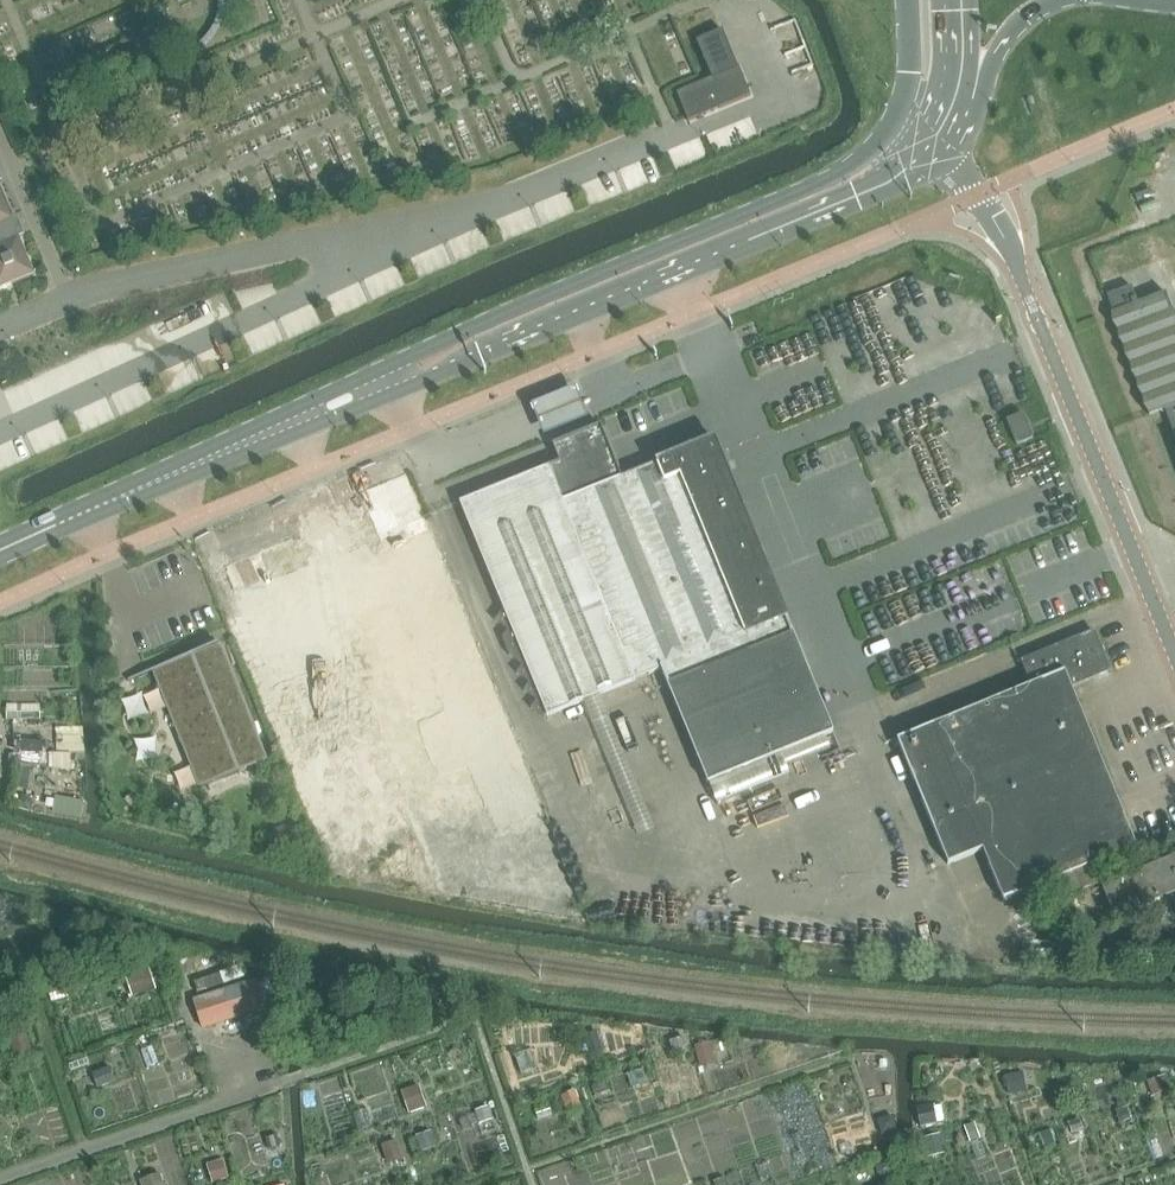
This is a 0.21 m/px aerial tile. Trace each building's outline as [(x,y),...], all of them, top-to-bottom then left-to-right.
[(195,46),(198,52),(209,44),(215,36),(220,28),(222,20),(224,12),(225,6),(224,0),(218,0),(218,8),(217,15),(215,24),(210,33),(206,38),(195,46)] [(725,29),(732,46),(746,40),(739,23),(725,29)] [(711,78),(678,93),(690,120),(751,94),(739,66),(723,29),(721,30),(695,41),(711,78)] [(36,274),(20,237),(15,239),(14,235),(10,226),(8,222),(13,220),(6,201),(0,188),(0,289),(36,274)] [(954,432),(1004,416),(961,278),(829,319),(848,379),(930,354),(954,432)] [(1108,296),(1115,314),(1113,314),(1151,415),(1166,410),(1174,434),(1174,319),(1172,312),(1165,294),(1137,305),(1130,288),(1108,296)] [(576,387),(531,405),(543,436),(588,418),(576,387)] [(1034,439),(1024,414),(1007,421),(1017,446),(1034,439)] [(733,431),(606,474),(712,782),(839,739),(733,431)] [(366,481),(388,531),(433,511),(412,461),(366,481)] [(351,482),(354,500),(370,497),(367,480),(351,482)] [(841,561),(866,548),(850,517),(825,529),(841,561)] [(411,591),(430,583),(419,556),(443,546),(434,522),(391,540),(411,591)] [(235,550),(273,671),(346,648),(307,527),(235,550)] [(1027,645),(1036,671),(1075,658),(1079,672),(1116,660),(1102,620),(1027,645)] [(155,669),(202,787),(266,762),(219,644),(155,669)] [(1078,664),(905,722),(951,855),(991,842),(1008,890),(1065,871),(1067,877),(1142,851),(1078,664)] [(446,740),(455,763),(471,758),(462,734),(446,740)] [(72,756),(71,739),(33,740),(33,757),(72,756)] [(82,817),(85,802),(56,797),(54,812),(82,817)] [(1174,885),(1174,848),(1107,869),(1118,903),(1174,885)] [(190,1007),(196,1024),(198,1030),(265,1007),(257,984),(190,1007)] [(120,1072),(115,1052),(98,1056),(103,1076),(120,1072)] [(1022,1070),(1006,1073),(1007,1086),(1009,1094),(1027,1089),(1022,1070)] [(1167,1074),(1147,1081),(1152,1097),(1172,1089),(1167,1074)] [(568,1099),(582,1096),(579,1078),(564,1081),(568,1099)] [(402,1091),(408,1113),(427,1108),(421,1085),(402,1091)] [(932,1099),(915,1103),(920,1125),(937,1121),(932,1099)] [(1126,1104),(1116,1108),(1121,1121),(1130,1118),(1126,1104)] [(1080,1117),(1069,1121),(1072,1131),(1083,1128),(1080,1117)] [(976,1121),(965,1124),(970,1141),(981,1137),(976,1121)] [(388,1132),(392,1153),(412,1149),(408,1128),(388,1132)] [(1051,1128),(1040,1132),(1045,1147),(1056,1143),(1051,1128)] [(945,1151),(940,1133),(922,1138),(927,1156),(945,1151)] [(981,1141),(972,1144),(978,1160),(987,1157),(981,1141)] [(769,1160),(756,1165),(762,1181),(776,1176),(769,1160)] [(713,1179),(715,1184),(728,1184),(723,1174),(713,1179)] [(141,1184),(163,1184),(160,1175),(140,1180),(141,1184)]
